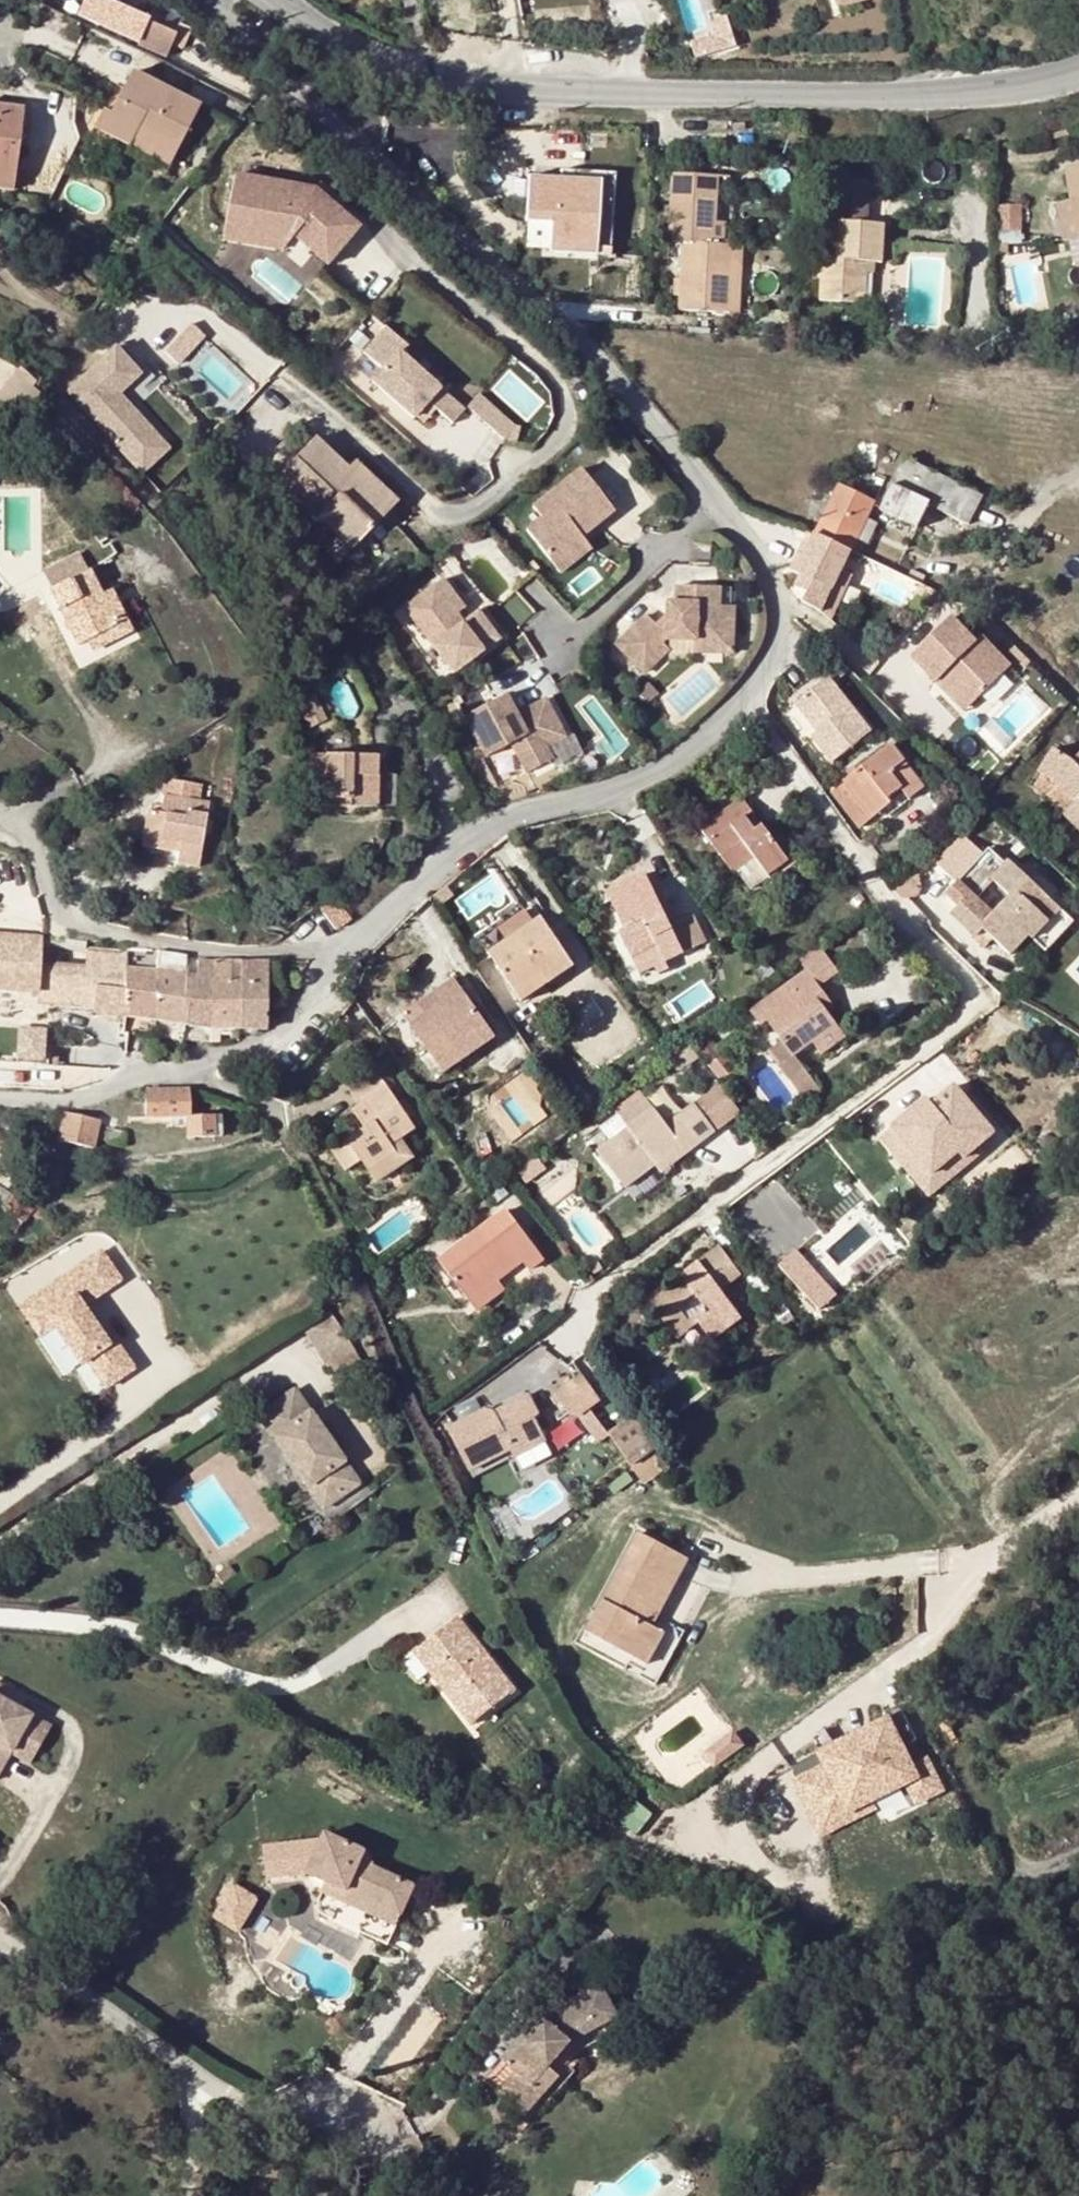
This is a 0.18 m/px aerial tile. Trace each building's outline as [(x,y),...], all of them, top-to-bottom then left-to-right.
[(146,22),(117,8),(110,25),(115,27),(112,32),(119,35),(121,31),(138,39),(146,22)] [(198,109),(131,74),(116,103),(123,107),(118,118),(110,114),(102,110),(92,129),(126,146),(131,136),(173,157),(198,109)] [(123,107),(116,103),(110,114),(118,118),(123,107)] [(11,192),(21,107),(0,105),(0,191),(11,192)] [(1068,129),(1050,134),(1052,140),(1070,136),(1068,129)] [(126,146),(168,168),(173,157),(131,136),(126,146)] [(1078,239),(1078,168),(1067,170),(1072,200),(1064,202),(1070,241),(1078,239)] [(564,169),(563,179),(602,181),(598,255),(610,255),(615,173),(564,169)] [(329,261),(359,223),(312,186),(234,175),(229,215),(255,219),(254,227),(292,233),(294,234),(329,261)] [(733,245),(725,244),(716,244),(717,222),(718,177),(672,176),(670,242),(683,242),(681,308),(730,310),(733,245)] [(563,179),(528,177),(526,223),(551,224),(550,252),(598,255),(602,181),(563,179)] [(870,182),(842,181),(840,222),(838,258),(825,258),(822,300),(871,303),(873,261),(882,262),(884,225),(868,224),(870,182)] [(1003,225),(1023,224),(1022,202),(1002,203),(1003,225)] [(255,219),(229,215),(225,240),(285,249),(294,234),(292,233),(254,227),(255,219)] [(726,223),(717,222),(716,244),(725,244),(726,223)] [(401,348),(408,340),(386,321),(364,347),(383,363),(373,375),(415,412),(429,396),(454,418),(465,404),(401,348)] [(190,340),(167,361),(181,375),(203,354),(190,340)] [(68,396),(131,464),(159,438),(121,397),(140,378),(115,352),(68,396)] [(7,390),(26,407),(38,393),(18,376),(7,390)] [(515,419),(479,388),(468,401),(507,435),(535,441),(548,426),(515,419)] [(12,422),(26,407),(7,390),(0,397),(0,412),(12,422)] [(172,452),(159,438),(131,464),(144,478),(172,452)] [(278,480),(352,549),(390,510),(347,470),(315,440),(278,480)] [(906,459),(882,511),(918,527),(929,505),(969,524),(984,496),(906,459)] [(347,470),(390,510),(397,502),(354,461),(347,470)] [(542,519),(527,531),(550,561),(580,537),(612,511),(580,471),(532,508),(542,519)] [(857,539),(867,518),(874,505),(839,487),(816,534),(851,551),(857,539)] [(879,525),(867,518),(857,539),(869,544),(879,525)] [(826,601),(851,551),(816,534),(797,572),(803,575),(798,587),(826,601)] [(580,537),(550,561),(559,571),(589,548),(580,537)] [(79,556),(41,576),(50,591),(88,573),(79,556)] [(49,592),(77,648),(86,643),(117,627),(103,598),(90,571),(88,573),(50,591),(49,592)] [(467,617),(439,578),(431,585),(460,623),(467,617)] [(638,652),(650,664),(668,647),(663,641),(666,637),(695,638),(694,648),(733,650),(733,606),(719,606),(719,584),(677,583),(676,600),(666,600),(666,630),(658,628),(647,613),(617,641),(633,658),(638,652)] [(496,638),(475,612),(467,617),(460,623),(431,585),(401,607),(450,673),(496,638)] [(91,654),(133,634),(113,592),(103,598),(117,627),(86,643),(91,654)] [(502,633),(481,607),(475,612),(496,638),(502,633)] [(843,616),(827,608),(824,614),(840,622),(843,616)] [(854,618),(860,623),(866,616),(860,610),(854,618)] [(968,640),(941,617),(904,659),(931,682),(936,676),(967,703),(1004,661),(973,634),(968,640)] [(368,621),(357,626),(360,631),(371,627),(368,621)] [(638,652),(633,658),(644,670),(650,664),(638,652)] [(967,703),(936,676),(931,682),(962,710),(967,703)] [(813,734),(833,762),(872,732),(830,677),(797,701),(819,730),(813,734)] [(502,695),(460,718),(483,757),(508,743),(524,773),(551,760),(543,747),(564,737),(542,699),(512,714),(502,695)] [(326,719),(315,698),(299,706),(309,729),(326,719)] [(924,787),(891,744),(843,781),(869,817),(871,819),(889,805),(886,799),(900,788),(908,799),(924,787)] [(1053,752),(1040,772),(1059,785),(1076,802),(1064,814),(1078,828),(1078,756),(1073,762),(1053,752)] [(376,756),(305,754),(304,791),(322,792),(322,806),(361,807),(361,775),(376,776),(376,756)] [(172,874),(195,879),(206,815),(187,812),(189,801),(199,802),(202,786),(164,780),(161,804),(151,802),(150,810),(147,809),(141,846),(176,853),(174,864),(172,874)] [(869,817),(843,781),(831,791),(857,826),(869,817)] [(745,817),(752,812),(741,796),(700,828),(733,874),(754,858),(772,883),(793,868),(761,824),(754,829),(745,817)] [(754,829),(761,824),(752,812),(745,817),(754,829)] [(141,846),(139,859),(174,864),(176,853),(141,846)] [(985,927),(994,934),(990,937),(1010,956),(1027,937),(1030,940),(1058,909),(1009,863),(1005,867),(989,851),(947,895),(959,906),(952,914),(976,937),(985,927)] [(625,929),(618,932),(638,974),(702,945),(689,918),(671,926),(659,902),(640,911),(636,902),(616,911),(625,929)] [(318,929),(332,919),(323,904),(308,915),(318,929)] [(1041,950),(1069,919),(1058,909),(1030,940),(1041,950)] [(504,942),(533,922),(525,911),(496,930),(504,942)] [(540,933),(548,927),(541,917),(533,922),(540,933)] [(318,929),(325,939),(340,929),(332,919),(318,929)] [(0,920),(0,949),(10,951),(15,923),(0,920)] [(542,976),(568,959),(548,927),(540,933),(533,922),(504,942),(488,952),(522,1002),(549,984),(542,976)] [(976,937),(985,944),(990,937),(994,934),(985,927),(976,937)] [(816,984),(836,969),(817,944),(797,959),(806,971),(751,1010),(760,1024),(766,1021),(791,1056),(810,1042),(821,1057),(847,1039),(837,1024),(828,1012),(822,1004),(828,1000),(816,984)] [(125,968),(125,948),(86,946),(84,987),(94,988),(93,1012),(125,1017),(125,968)] [(186,955),(160,950),(158,970),(155,1021),(181,1025),(184,977),(186,955)] [(210,1029),(215,959),(209,959),(195,960),(194,978),(184,977),(181,1025),(210,1029)] [(238,1030),(241,959),(215,959),(210,1029),(238,1030)] [(238,1030),(265,1030),(267,959),(241,959),(238,1030)] [(542,976),(549,984),(574,967),(568,959),(542,976)] [(774,971),(766,960),(755,967),(763,979),(774,971)] [(125,968),(125,1017),(155,1021),(158,970),(125,968)] [(410,1022),(460,987),(454,978),(403,1012),(410,1022)] [(437,1063),(488,1028),(460,987),(410,1022),(437,1063)] [(0,1000),(0,1023),(23,1026),(26,1004),(0,1000)] [(828,1012),(833,1007),(828,1000),(822,1004),(828,1012)] [(444,1073),(496,1039),(488,1028),(437,1063),(444,1073)] [(33,1056),(35,1038),(35,1035),(0,1030),(0,1051),(33,1056)] [(35,1038),(33,1056),(56,1059),(59,1041),(35,1038)] [(385,1067),(378,1072),(388,1089),(395,1083),(385,1067)] [(217,1072),(216,1075),(216,1076),(229,1077),(230,1075),(229,1072),(227,1071),(225,1069),(223,1068),(220,1069),(218,1070),(217,1072)] [(800,1068),(785,1078),(797,1094),(810,1083),(800,1068)] [(401,1137),(414,1129),(407,1118),(398,1103),(388,1089),(378,1072),(377,1071),(349,1089),(359,1103),(351,1108),(365,1128),(330,1151),(343,1171),(360,1160),(367,1171),(394,1153),(390,1144),(401,1137)] [(931,1175),(957,1155),(963,1161),(994,1135),(954,1086),(931,1105),(913,1120),(908,1114),(891,1129),(907,1145),(931,1175)] [(184,1125),(184,1137),(213,1137),(213,1115),(187,1116),(186,1089),(144,1090),(145,1117),(169,1117),(184,1116),(184,1125)] [(405,1098),(398,1103),(407,1118),(414,1113),(405,1098)] [(627,1127),(653,1108),(646,1099),(620,1118),(627,1127)] [(931,1105),(926,1099),(908,1114),(913,1120),(931,1105)] [(694,1103),(665,1125),(653,1108),(627,1127),(596,1149),(624,1188),(656,1166),(681,1146),(687,1154),(716,1133),(694,1103)] [(57,1140),(90,1148),(93,1138),(96,1126),(97,1122),(63,1114),(57,1140)] [(169,1117),(169,1126),(184,1125),(184,1116),(169,1117)] [(394,1153),(367,1171),(375,1184),(415,1157),(401,1137),(390,1144),(394,1153)] [(899,1152),(930,1189),(963,1161),(957,1155),(931,1175),(907,1145),(899,1152)] [(656,1166),(661,1173),(687,1154),(681,1146),(656,1166)] [(500,1184),(486,1193),(494,1203),(507,1194),(500,1184)] [(34,1208),(12,1194),(4,1208),(26,1222),(34,1208)] [(372,1220),(364,1210),(358,1214),(366,1225),(372,1220)] [(469,1302),(497,1280),(521,1263),(529,1273),(544,1261),(505,1210),(438,1260),(469,1302)] [(366,1225),(358,1214),(349,1221),(357,1232),(366,1225)] [(707,1338),(737,1315),(720,1292),(741,1277),(719,1245),(678,1275),(682,1280),(665,1291),(662,1287),(645,1299),(672,1334),(692,1318),(697,1326),(707,1338)] [(777,1265),(819,1308),(837,1290),(796,1248),(777,1265)] [(101,1251),(28,1308),(53,1340),(76,1370),(87,1361),(111,1393),(143,1368),(96,1307),(126,1284),(101,1251)] [(497,1280),(469,1302),(476,1312),(505,1290),(497,1280)] [(53,1340),(28,1308),(20,1314),(45,1347),(53,1340)] [(294,1326),(320,1363),(345,1345),(320,1309),(294,1326)] [(711,1344),(742,1322),(737,1315),(707,1338),(711,1344)] [(672,1334),(678,1341),(697,1326),(692,1318),(672,1334)] [(597,1402),(581,1377),(554,1396),(571,1421),(588,1409),(597,1402)] [(351,1474),(330,1444),(321,1431),(293,1390),(257,1415),(314,1500),(351,1474)] [(460,1436),(454,1440),(479,1480),(516,1456),(523,1463),(551,1446),(539,1426),(545,1422),(531,1401),(498,1422),(489,1417),(460,1436)] [(452,1424),(460,1436),(485,1419),(476,1406),(464,1414),(463,1415),(452,1424)] [(608,1438),(632,1471),(659,1451),(636,1419),(608,1438)] [(326,1427),(321,1431),(330,1444),(336,1441),(326,1427)] [(358,1484),(351,1474),(314,1500),(321,1510),(358,1484)] [(641,1601),(652,1606),(677,1556),(639,1536),(591,1626),(653,1657),(669,1624),(648,1614),(643,1624),(632,1618),(641,1601)] [(643,1624),(648,1614),(652,1606),(641,1601),(632,1618),(643,1624)] [(472,1726),(515,1692),(458,1619),(414,1652),(472,1726)] [(0,1694),(0,1775),(15,1749),(35,1714),(0,1694)] [(34,1760),(55,1726),(35,1714),(15,1749),(34,1760)] [(729,1723),(701,1744),(712,1759),(740,1737),(729,1723)] [(829,1774),(805,1786),(832,1843),(888,1817),(883,1807),(914,1792),(923,1812),(954,1797),(932,1752),(914,1760),(896,1724),(822,1759),(829,1774)] [(324,1884),(396,1921),(411,1893),(377,1876),(368,1857),(324,1835),(320,1843),(262,1847),(266,1878),(306,1876),(317,1853),(335,1862),(324,1884)] [(317,1853),(306,1876),(324,1884),(335,1862),(317,1853)] [(237,1941),(262,1900),(234,1884),(209,1923),(237,1941)] [(319,1894),(391,1930),(396,1921),(324,1884),(319,1894)] [(486,2082),(526,2117),(562,2076),(554,2068),(576,2042),(619,2016),(603,1987),(553,2014),(540,2029),(531,2040),(526,2036),(486,2082)] [(583,2053),(626,2028),(619,2016),(576,2042),(583,2053)] [(540,2029),(535,2025),(526,2036),(531,2040),(540,2029)] [(562,2076),(526,2117),(534,2124),(570,2083),(562,2076)]
